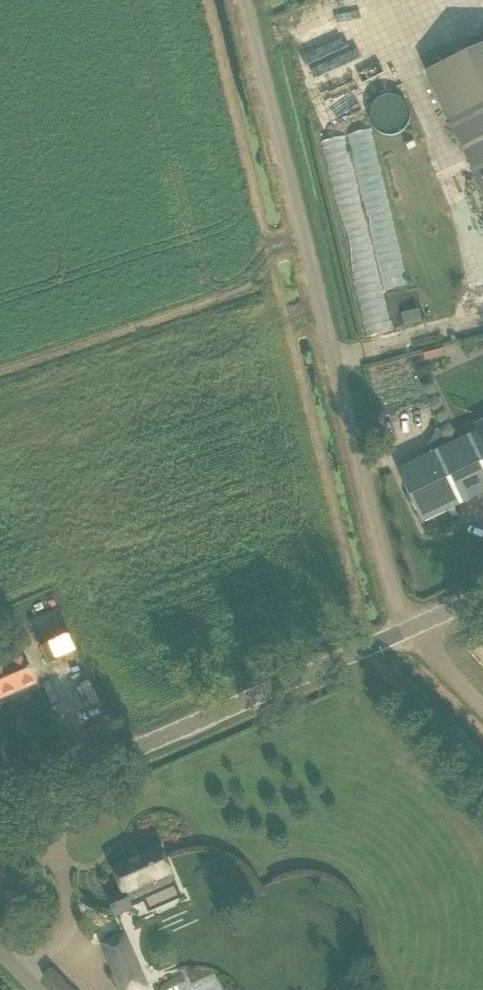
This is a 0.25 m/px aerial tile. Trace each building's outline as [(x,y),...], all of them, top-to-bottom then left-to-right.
[(482,195),(482,45),(426,72),(482,195)] [(475,425),(478,431),(424,457),(450,510),(482,494),(482,421),(475,425)] [(398,470),(423,522),(450,510),(424,457),(398,470)] [(33,626),(48,663),(78,651),(63,614),(33,626)] [(37,683),(24,653),(0,663),(0,699),(37,683)] [(108,897),(116,915),(132,908),(130,902),(176,882),(160,845),(139,854),(140,856),(129,861),(128,859),(112,866),(123,890),(108,897)] [(122,989),(141,989),(148,987),(124,933),(102,943),(122,989)]
